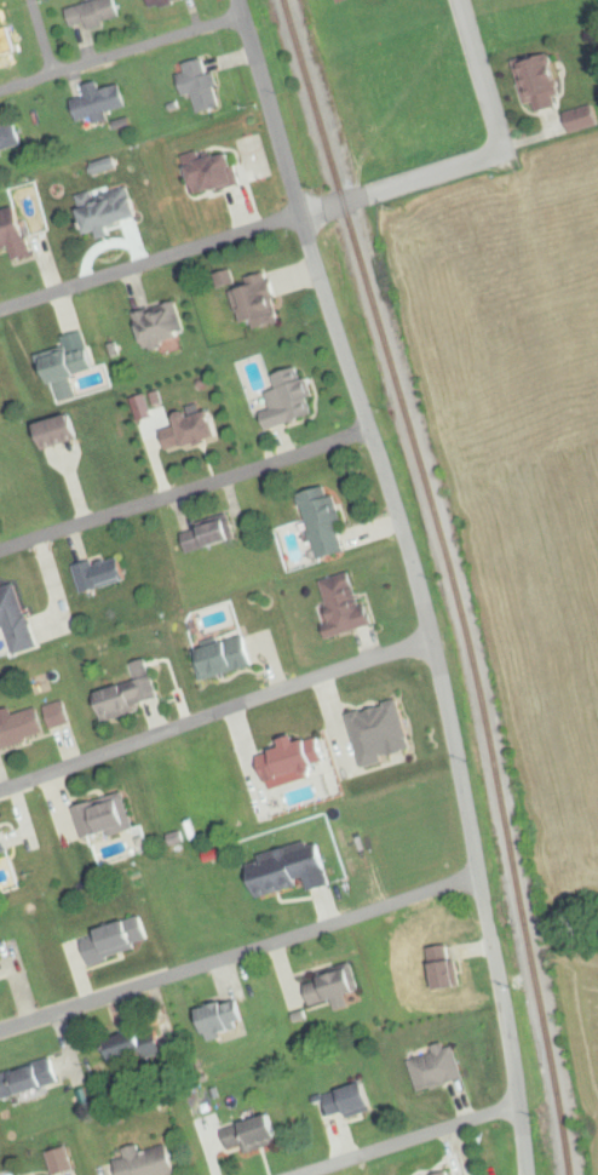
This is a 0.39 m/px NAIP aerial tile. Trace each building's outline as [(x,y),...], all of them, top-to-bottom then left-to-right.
[(91,29),(123,21),(117,0),(99,0),(69,8),(74,27),(89,23),(91,29)] [(151,9),(182,0),(149,0),(151,9)] [(557,109),(555,98),(563,96),(553,54),(515,63),(525,106),(536,104),(538,114),(557,109)] [(180,66),(195,108),(219,99),(204,57),(180,66)] [(129,107),(121,85),(74,100),(81,122),(129,107)] [(597,129),(597,110),(571,110),(571,129),(597,129)] [(14,120),(0,125),(0,153),(23,145),(14,120)] [(232,153),(188,164),(196,196),(240,185),(232,153)] [(80,200),(90,237),(144,223),(134,186),(80,200)] [(16,263),(33,258),(20,208),(0,214),(0,252),(12,249),(16,263)] [(281,324),(276,283),(234,288),(239,329),(281,324)] [(146,351),(188,341),(180,304),(137,314),(146,351)] [(82,338),(40,359),(55,390),(98,369),(82,338)] [(264,411),(269,430),(307,420),(295,372),(277,376),(281,390),(269,392),(273,408),(264,411)] [(170,453),(228,438),(221,409),(180,419),(182,427),(165,431),(170,453)] [(320,560),(338,554),(318,489),(299,495),(320,560)] [(239,543),(231,517),(200,526),(207,552),(239,543)] [(76,567),(87,596),(131,579),(122,556),(105,563),(103,557),(76,567)] [(357,571),(316,584),(334,639),(375,625),(357,571)] [(10,628),(17,654),(39,648),(19,578),(0,583),(0,631),(10,628)] [(277,660),(270,631),(196,651),(203,679),(277,660)] [(94,693),(102,723),(157,708),(144,662),(128,666),(133,683),(94,693)] [(67,702),(0,721),(0,751),(75,730),(67,702)] [(272,785),(323,765),(312,736),(260,756),(272,785)] [(75,809),(86,845),(136,830),(124,793),(75,809)] [(332,836),(247,862),(258,899),(308,884),(310,893),(346,881),(332,836)] [(90,964),(139,952),(132,924),(83,936),(90,964)] [(429,949),(435,992),(453,989),(447,947),(429,949)] [(311,1006),(360,992),(352,964),(319,974),(321,981),(305,986),(311,1006)] [(248,1015),(230,995),(198,1023),(216,1043),(248,1015)] [(110,1044),(117,1065),(165,1049),(157,1027),(110,1044)] [(456,1046),(409,1059),(418,1092),(466,1079),(456,1046)] [(50,1091),(42,1064),(0,1077),(0,1093),(4,1105),(50,1091)] [(377,1110),(369,1083),(340,1091),(348,1119),(377,1110)] [(245,1154),(283,1141),(274,1114),(221,1132),(228,1152),(242,1147),(245,1154)] [(172,1148),(142,1155),(140,1147),(127,1150),(129,1158),(118,1161),(121,1174),(178,1174),(172,1148)] [(74,1172),(71,1150),(50,1153),(53,1174),(57,1174),(74,1172)]
